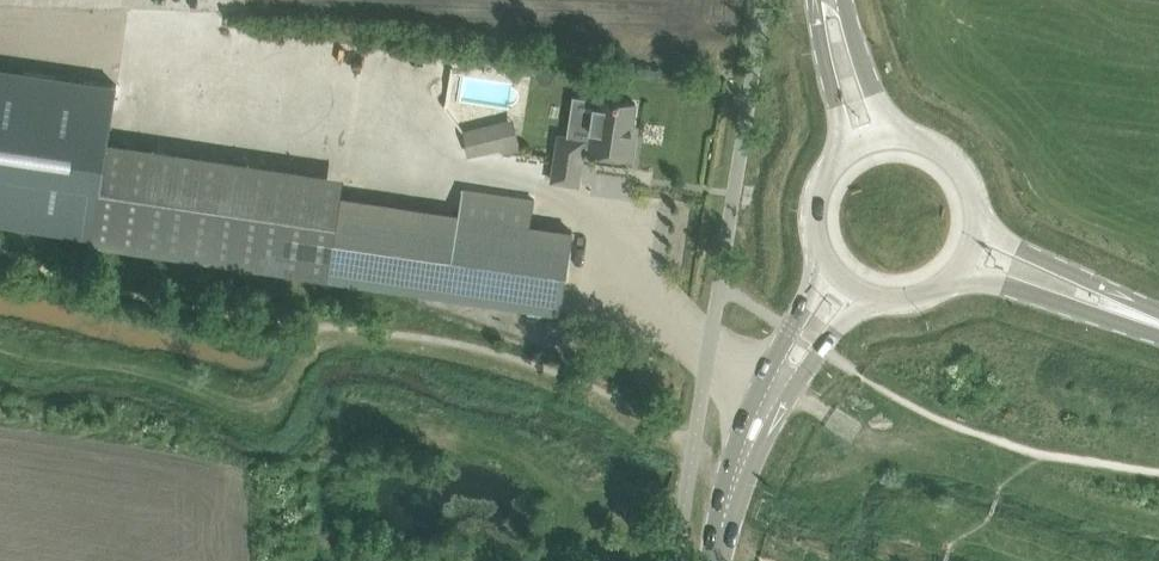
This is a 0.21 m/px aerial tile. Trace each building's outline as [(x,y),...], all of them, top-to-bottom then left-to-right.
[(55,36),(50,66),(107,76),(112,46),(55,36)] [(106,142),(116,82),(0,64),(0,219),(93,233),(106,142)] [(553,180),(555,180),(579,184),(584,150),(632,157),(636,135),(631,134),(636,102),(597,96),(590,139),(559,135),(553,180)] [(522,152),(513,118),(463,130),(470,156),(496,149),(522,152)] [(344,176),(226,159),(106,142),(92,242),(211,259),(561,312),(573,231),(530,225),(534,199),(463,188),(459,214),(341,196),(344,176)] [(564,319),(560,327),(570,332),(574,325),(564,319)]
